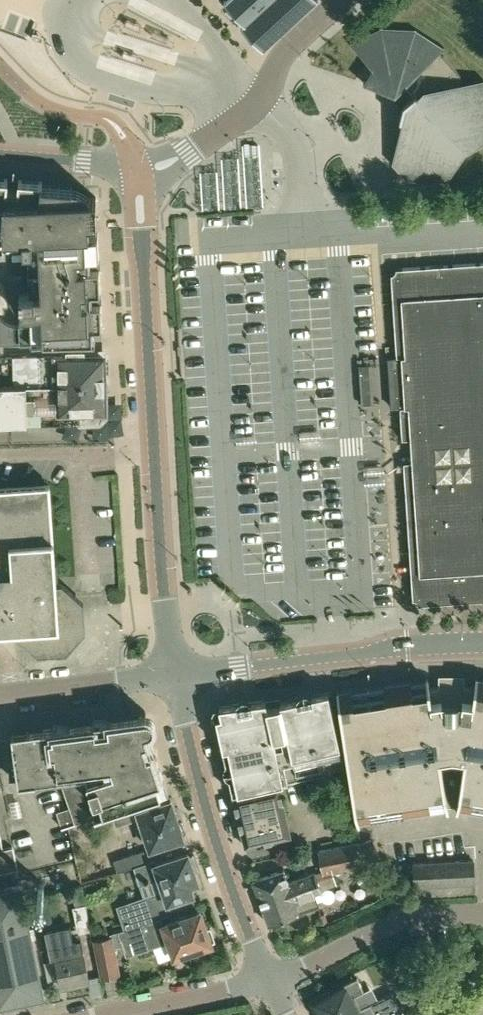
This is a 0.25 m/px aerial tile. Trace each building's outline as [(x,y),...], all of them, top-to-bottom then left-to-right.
[(263,38),(305,0),(228,0),(263,38)] [(118,33),(141,20),(136,11),(112,24),(118,33)] [(482,137),(482,83),(462,85),(460,74),(440,51),(445,47),(416,28),(381,26),(351,43),(373,67),(364,81),(395,92),(397,91),(404,100),(402,101),(399,118),(405,119),(397,161),(407,174),(441,181),(464,146),(482,137)] [(42,344),(42,343),(94,341),(94,338),(93,338),(92,326),(101,326),(95,196),(93,196),(89,192),(79,187),(71,185),(42,183),(42,181),(0,178),(0,239),(2,239),(2,236),(22,236),(23,247),(30,247),(32,293),(18,293),(19,313),(33,312),(34,326),(20,326),(10,324),(2,320),(0,318),(0,344),(42,344)] [(396,267),(396,269),(394,273),(392,273),(397,356),(389,357),(392,406),(400,405),(403,438),(415,437),(416,460),(404,461),(413,599),(415,599),(419,601),(419,603),(482,599),(482,262),(396,267)] [(75,422),(79,417),(93,416),(101,409),(104,409),(103,354),(83,355),(83,349),(67,350),(68,355),(13,357),(14,385),(0,385),(0,424),(75,422)] [(51,512),(49,482),(0,485),(0,627),(15,626),(16,632),(38,651),(66,649),(85,627),(83,599),(61,580),(56,580),(51,512)] [(352,693),(351,691),(339,693),(339,691),(337,692),(358,825),(360,825),(360,821),(446,808),(447,811),(449,811),(447,798),(459,798),(456,811),(459,811),(459,807),(482,811),(482,680),(477,679),(478,678),(476,677),(474,687),(465,685),(439,686),(430,687),(428,677),(426,678),(427,682),(411,684),(411,682),(385,686),(385,688),(352,693)] [(233,791),(279,781),(326,771),(323,760),(342,755),(341,750),(328,690),(280,701),(281,703),(267,706),(266,699),(219,705),(221,714),(216,715),(233,791)] [(11,732),(11,735),(19,785),(37,782),(36,776),(59,771),(72,814),(60,818),(63,827),(161,793),(156,778),(163,775),(148,730),(152,727),(154,722),(152,717),(148,714),(142,714),(11,732)] [(234,793),(234,795),(246,844),(291,834),(279,783),(234,793)] [(151,846),(184,835),(183,833),(186,830),(183,821),(179,821),(171,798),(138,809),(143,822),(141,823),(139,825),(138,827),(137,830),(138,831),(138,833),(139,834),(141,835),(142,836),(144,836),(145,836),(147,836),(151,846)] [(117,826),(136,820),(131,808),(112,815),(117,826)] [(17,869),(13,847),(3,849),(0,834),(0,873),(17,869)] [(371,837),(360,841),(364,863),(381,856),(371,837)] [(364,863),(360,841),(320,849),(324,870),(324,871),(333,869),(364,863)] [(118,871),(148,861),(144,849),(114,860),(118,871)] [(117,905),(125,927),(148,920),(146,915),(170,907),(168,900),(186,894),(187,897),(196,894),(192,882),(198,880),(195,872),(199,870),(194,854),(189,856),(188,851),(155,862),(161,881),(160,881),(163,890),(117,905)] [(476,882),(475,859),(414,862),(415,885),(476,882)] [(375,877),(379,879),(383,877),(385,873),(383,869),(379,867),(375,869),(373,873),(375,877)] [(324,871),(324,870),(316,873),(316,871),(289,881),(284,869),(253,880),(268,922),(318,904),(314,892),(322,889),(321,888),(336,882),(333,869),(324,871)] [(42,991),(20,884),(0,888),(0,1000),(42,991)] [(90,925),(86,904),(73,906),(77,927),(90,925)] [(161,916),(148,920),(125,927),(120,929),(128,953),(170,939),(175,954),(211,942),(211,941),(215,940),(210,926),(206,927),(201,911),(163,923),(161,916)] [(58,966),(62,984),(89,978),(86,966),(80,937),(73,939),(70,924),(39,930),(44,952),(49,951),(50,956),(55,955),(58,966)] [(100,978),(105,977),(118,974),(119,974),(112,935),(93,939),(100,978)] [(357,976),(343,984),(344,986),(330,994),(329,991),(315,998),(323,1014),(404,1014),(392,991),(360,1007),(354,995),(364,990),(357,976)]
